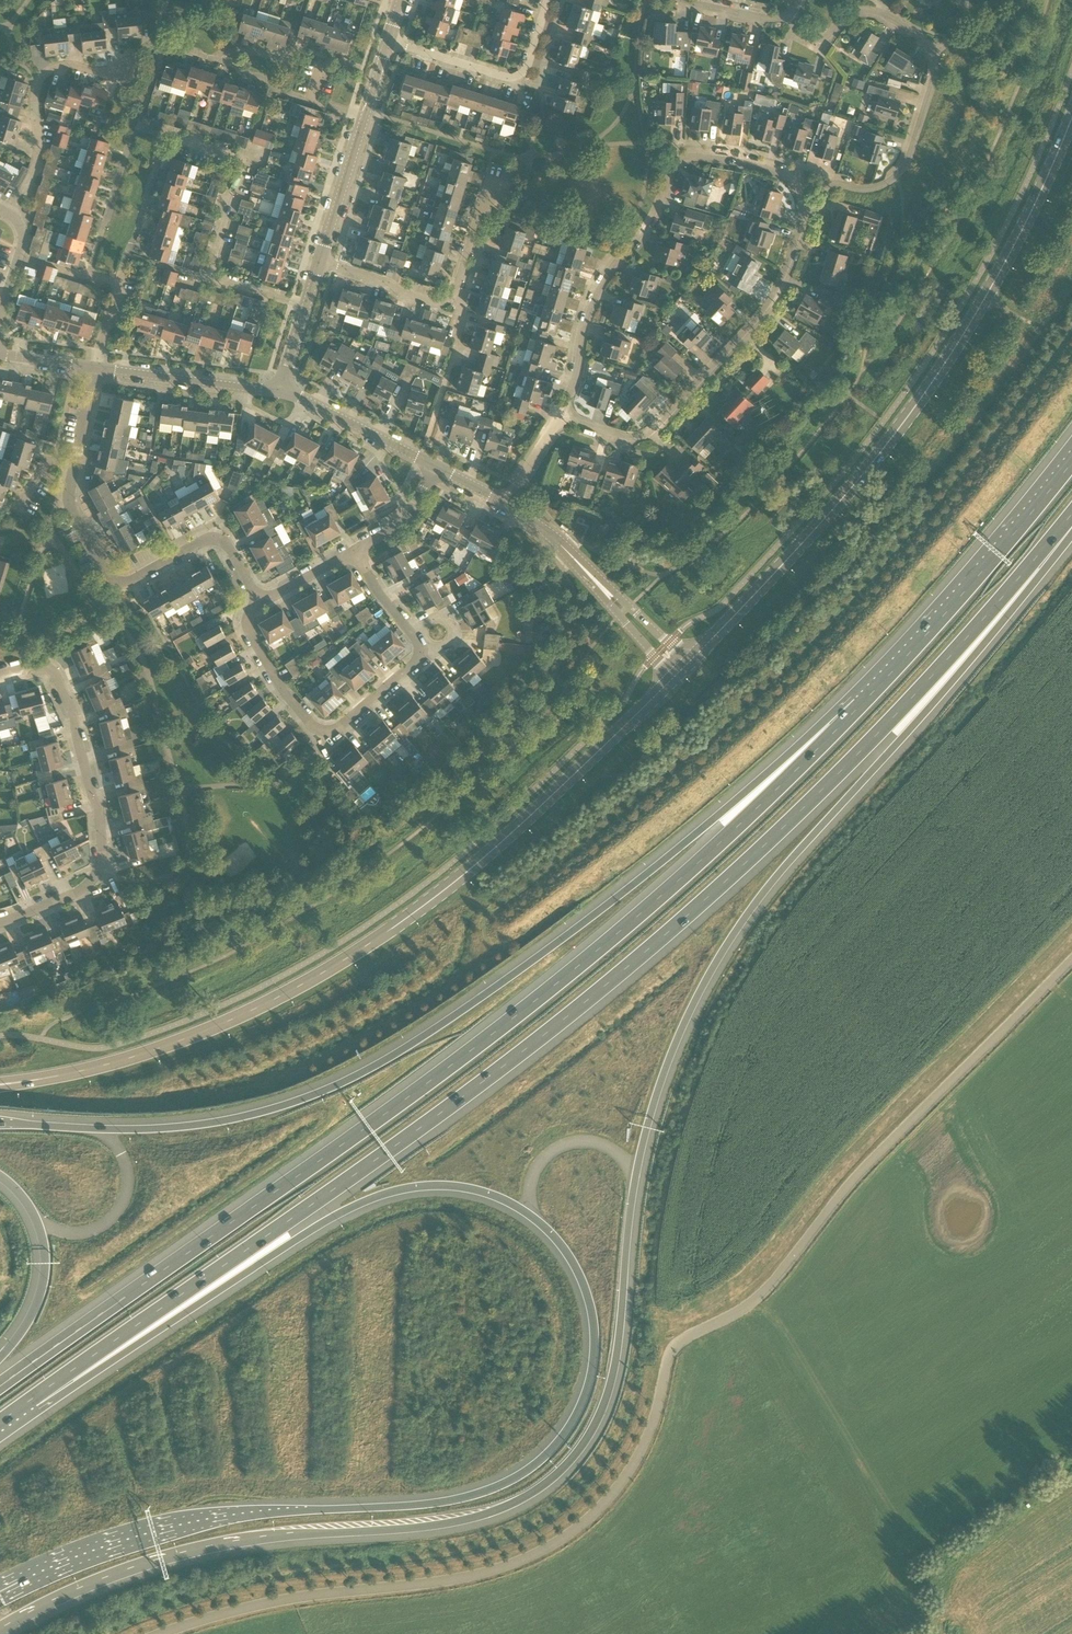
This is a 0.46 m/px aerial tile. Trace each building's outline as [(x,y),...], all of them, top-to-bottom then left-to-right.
[(456,9),(460,10),(464,0),(439,0),(438,3),(454,8),(456,9)] [(574,4),(571,15),(596,23),(598,23),(601,13),(599,12),(601,5),(588,1),(585,8),(574,4)] [(451,24),(451,23),(456,9),(454,8),(438,3),(434,2),(434,3),(435,3),(433,9),(438,11),(435,18),(450,23),(449,23),(451,24)] [(110,13),(117,12),(115,3),(108,4),(110,13)] [(516,28),(517,28),(519,20),(523,21),(526,15),(505,8),(500,23),(516,28)] [(128,18),(130,39),(143,37),(141,25),(148,24),(146,10),(139,11),(140,17),(128,18)] [(128,18),(127,12),(109,14),(110,28),(117,27),(118,40),(130,39),(128,18)] [(92,32),(95,52),(107,51),(104,31),(104,29),(110,28),(109,14),(102,15),(103,23),(91,24),(92,32)] [(249,41),(257,18),(245,14),(240,32),(246,34),(244,39),(249,41)] [(592,34),(596,23),(571,15),(567,27),(578,30),(576,37),(590,41),(594,42),(596,35),(592,34)] [(450,23),(435,18),(428,16),(428,17),(427,23),(431,24),(428,33),(445,38),(449,23),(450,23)] [(312,36),(317,21),(304,17),(298,38),(303,40),(305,34),(312,36)] [(263,39),(268,22),(257,18),(249,41),(255,43),(256,37),(263,39)] [(323,46),(329,27),(327,26),(328,24),(317,21),(312,36),(318,38),(316,44),(323,46)] [(272,48),(279,25),(268,22),(263,39),(269,41),(267,46),(272,48)] [(335,49),(343,24),(336,22),(334,28),(329,27),(323,46),(335,49)] [(500,23),(498,22),(493,37),(495,38),(496,37),(510,42),(510,41),(512,34),(517,35),(519,28),(517,28),(516,28),(500,23)] [(674,49),(690,50),(691,32),(676,31),(676,26),(678,26),(678,25),(676,25),(676,23),(656,22),(654,44),(675,45),(674,49)] [(346,32),(348,26),(343,24),(335,49),(348,53),(354,34),(346,32)] [(286,46),(291,29),(279,25),(272,48),(277,49),(279,44),(286,46)] [(95,52),(92,32),(80,34),(80,26),(73,27),(74,40),(81,39),(83,54),(95,52)] [(464,33),(466,28),(460,26),(458,31),(455,41),(461,43),(464,33)] [(68,41),(74,40),(73,27),(66,27),(54,29),(55,35),(57,55),(69,53),(68,41)] [(720,43),(713,42),(716,28),(709,27),(709,28),(701,27),(697,45),(705,46),(703,54),(717,57),(720,43)] [(468,45),(473,30),(466,28),(464,33),(461,43),(468,45)] [(863,52),(859,59),(871,66),(878,55),(871,51),(879,38),(864,29),(853,47),(863,52)] [(57,55),(55,35),(43,36),(42,30),(35,31),(37,45),(44,44),(45,56),(57,55)] [(477,37),(479,32),(473,30),(468,45),(474,47),(477,37)] [(477,37),(474,47),(481,49),(485,34),(479,32),(477,37)] [(752,50),(745,49),(748,36),(741,34),(741,35),(733,34),(728,59),(735,61),(749,64),(752,50)] [(517,43),(510,41),(510,42),(496,37),(495,38),(491,52),(507,57),(510,49),(514,50),(517,43)] [(588,47),(590,41),(576,37),(574,43),(563,40),(560,51),(580,57),(583,46),(588,47)] [(786,70),(783,70),(785,60),(777,59),(780,47),(766,44),(762,63),(764,63),(767,68),(766,72),(772,73),(772,75),(772,78),(773,81),(774,83),(776,85),(779,88),(782,88),(786,70)] [(898,72),(909,76),(914,61),(910,59),(911,57),(897,49),(889,62),(899,68),(898,72)] [(576,68),(580,57),(560,51),(556,62),(576,68)] [(174,87),(181,63),(177,62),(177,65),(174,67),(167,64),(161,83),(174,87)] [(181,63),(174,87),(186,90),(192,72),(191,72),(184,70),(184,67),(184,64),(181,63)] [(819,76),(812,74),(814,67),(805,64),(805,65),(799,63),(794,80),(803,83),(801,89),(813,93),(819,76)] [(192,72),(186,90),(185,93),(197,97),(198,94),(207,66),(203,64),(202,69),(200,69),(192,67),(191,72),(192,72)] [(215,79),(216,79),(217,74),(210,72),(209,69),(210,67),(207,66),(198,94),(210,98),(215,79)] [(17,74),(18,71),(4,67),(0,67),(0,76),(1,76),(0,80),(0,88),(24,96),(27,84),(15,80),(17,74)] [(576,75),(589,79),(591,73),(578,69),(576,75)] [(692,70),(689,79),(697,80),(699,71),(692,70)] [(742,89),(749,90),(753,73),(746,72),(742,89)] [(414,94),(420,75),(415,73),(414,77),(407,75),(400,96),(412,100),(414,94)] [(425,97),(430,82),(424,80),(425,76),(420,75),(414,94),(425,97)] [(587,86),(589,79),(576,75),(574,82),(563,78),(559,90),(571,93),(579,96),(583,85),(587,86)] [(222,102),(229,78),(225,77),(224,79),(222,81),(216,79),(215,79),(210,98),(222,102)] [(234,105),(240,87),(232,84),(231,81),(232,79),(229,78),(222,102),(234,105)] [(854,78),(852,86),(863,90),(866,82),(854,78)] [(889,78),(887,85),(901,89),(903,82),(889,78)] [(64,108),(65,105),(72,81),(69,80),(68,83),(66,85),(58,82),(56,88),(50,86),(45,104),(51,106),(51,104),(64,108)] [(437,101),(442,82),(438,80),(436,84),(430,82),(425,97),(426,98),(424,104),(434,107),(436,101),(437,101)] [(76,82),(72,81),(65,105),(77,108),(83,90),(82,89),(76,88),(75,85),(76,82)] [(77,111),(88,114),(98,84),(94,82),(93,85),(91,87),(84,85),(82,89),(83,90),(77,108),(78,109),(77,111)] [(448,104),(449,101),(454,85),(453,85),(452,89),(446,87),(447,83),(442,82),(437,101),(448,104)] [(682,93),(683,84),(671,83),(670,92),(670,103),(659,102),(657,123),(675,124),(675,115),(682,116),(682,115),(683,115),(683,110),(684,93),(682,93)] [(838,104),(844,85),(836,83),(831,101),(838,104)] [(101,118),(101,116),(108,118),(112,105),(105,103),(108,92),(101,90),(100,87),(101,85),(98,84),(88,114),(101,118)] [(246,109),(253,85),(249,84),(248,87),(246,89),(240,87),(234,105),(246,109)] [(449,101),(461,104),(466,85),(461,84),(460,87),(454,85),(449,101)] [(253,85),(246,109),(258,113),(263,94),(256,92),(255,89),(256,86),(253,85)] [(472,108),(476,93),(470,90),(471,87),(466,85),(461,104),(472,108)] [(875,112),(896,119),(901,103),(885,98),(888,91),(870,85),(867,93),(872,95),(871,100),(878,102),(875,112)] [(6,110),(8,104),(20,107),(24,96),(0,88),(0,108),(6,110)] [(483,111),(489,92),(484,91),(483,95),(476,93),(472,108),(483,111)] [(494,115),(499,100),(493,98),(494,94),(489,92),(483,111),(494,115)] [(584,97),(579,96),(571,93),(569,100),(557,96),(554,108),(574,114),(577,102),(582,104),(584,97)] [(506,118),(511,99),(507,98),(506,102),(499,100),(494,115),(506,118)] [(521,109),(522,107),(515,105),(516,101),(511,99),(506,118),(504,124),(515,127),(518,118),(521,119),(519,124),(527,126),(531,112),(521,109)] [(706,109),(693,107),(690,128),(709,131),(711,119),(719,121),(721,103),(707,100),(706,109)] [(751,121),(753,108),(754,102),(751,101),(748,105),(747,107),(739,106),(738,114),(727,112),(723,133),(741,135),(743,120),(751,121)] [(316,130),(318,123),(321,123),(323,123),(326,113),(298,104),(294,116),(299,117),(297,125),(302,127),(302,126),(316,130)] [(396,106),(394,113),(401,115),(403,108),(396,106)] [(0,108),(0,128),(18,133),(22,122),(4,116),(6,110),(0,108)] [(783,129),(787,117),(789,109),(784,108),(782,115),(773,113),(771,120),(760,117),(755,138),(772,142),(776,127),(783,129)] [(280,112),(274,111),(268,109),(267,115),(278,119),(280,112)] [(163,123),(166,114),(160,112),(157,121),(151,119),(150,125),(149,127),(161,131),(164,123),(163,123)] [(59,124),(61,117),(48,113),(46,120),(59,124)] [(860,113),(857,120),(867,123),(869,116),(860,113)] [(175,127),(178,116),(171,114),(171,115),(166,114),(163,123),(164,123),(175,127)] [(455,121),(450,119),(451,116),(445,114),(444,117),(442,122),(454,126),(455,121)] [(190,120),(184,118),(178,116),(175,127),(181,129),(181,128),(187,129),(190,120)] [(815,136),(819,122),(806,118),(802,129),(791,126),(785,146),(802,151),(806,137),(814,139),(815,136)] [(202,124),(195,121),(190,120),(187,129),(192,131),(191,132),(198,134),(202,124)] [(214,127),(213,127),(215,122),(210,120),(208,126),(202,124),(198,134),(205,136),(205,135),(211,137),(214,127)] [(815,136),(821,138),(816,156),(831,160),(838,137),(827,134),(829,125),(819,122),(815,136)] [(66,127),(58,125),(53,123),(51,130),(56,131),(64,134),(66,127)] [(855,125),(853,131),(860,134),(862,127),(855,125)] [(302,126),(302,127),(298,138),(322,145),(323,142),(321,141),(318,139),(321,131),(316,130),(302,126)] [(66,127),(64,134),(56,131),(54,137),(67,142),(69,135),(71,129),(66,127)] [(226,128),(225,131),(214,127),(211,137),(216,138),(215,139),(223,141),(227,128),(226,128)] [(18,133),(0,128),(0,147),(1,147),(2,141),(15,145),(18,133)] [(235,144),(238,135),(238,132),(227,128),(223,141),(229,143),(229,142),(235,144)] [(264,132),(261,131),(257,129),(253,143),(260,145),(264,132)] [(266,147),(270,134),(264,132),(260,145),(266,147)] [(885,153),(887,147),(887,146),(882,145),(884,137),(868,132),(865,140),(866,140),(860,158),(878,164),(882,152),(885,153)] [(277,136),(270,134),(266,147),(273,149),(277,136)] [(409,155),(414,138),(399,134),(398,140),(392,138),(390,143),(386,142),(384,147),(409,155)] [(242,136),(238,135),(235,144),(240,146),(239,147),(246,149),(249,141),(250,139),(246,138),(242,136)] [(65,149),(67,142),(54,137),(52,144),(65,149)] [(87,150),(111,157),(112,154),(109,153),(107,151),(109,143),(91,138),(87,150)] [(313,155),(315,149),(318,148),(321,149),(322,145),(298,138),(295,150),(299,152),(300,151),(313,155)] [(434,145),(430,143),(425,160),(429,161),(434,145)] [(404,171),(409,155),(384,147),(383,153),(387,154),(385,159),(391,161),(389,167),(404,171)] [(110,161),(111,157),(87,150),(84,162),(102,168),(104,161),(107,160),(110,161)] [(465,162),(467,155),(451,150),(447,162),(453,164),(451,170),(473,176),(474,171),(471,170),(473,164),(465,162)] [(300,151),(299,152),(296,163),(320,171),(321,167),(318,166),(316,164),(318,156),(313,155),(300,151)] [(57,165),(58,159),(49,157),(47,162),(46,162),(44,168),(55,171),(57,165)] [(189,177),(193,165),(174,159),(172,166),(169,167),(166,166),(165,170),(189,177)] [(100,175),(102,168),(84,162),(80,174),(103,181),(104,178),(102,177),(100,175)] [(287,174),(285,180),(290,182),(290,183),(298,185),(298,184),(300,178),(311,181),(313,174),(316,173),(318,174),(320,171),(296,163),(292,175),(287,174)] [(12,175),(2,169),(0,173),(0,191),(3,193),(7,186),(15,190),(18,187),(24,179),(27,173),(28,169),(23,166),(18,175),(13,173),(12,175)] [(402,177),(404,171),(389,167),(387,172),(385,172),(384,177),(380,176),(378,181),(403,189),(406,178),(402,177)] [(51,183),(53,178),(55,171),(44,168),(42,175),(43,175),(42,180),(51,183)] [(185,189),(189,177),(165,170),(164,173),(167,174),(169,176),(167,183),(185,189)] [(471,182),(473,176),(451,170),(449,176),(444,174),(442,179),(466,186),(468,181),(471,182)] [(102,185),(103,181),(80,174),(71,171),(68,183),(76,186),(95,191),(97,185),(100,184),(102,185)] [(222,182),(225,174),(214,171),(212,179),(213,179),(211,184),(221,187),(222,182)] [(695,208),(700,193),(710,196),(714,181),(694,175),(692,180),(687,178),(682,195),(686,196),(684,204),(695,208)] [(268,181),(257,178),(255,177),(253,183),(266,188),(268,181)] [(464,192),(466,186),(442,179),(440,184),(446,186),(444,192),(466,198),(467,193),(464,192)] [(40,186),(49,189),(51,183),(42,180),(40,186)] [(280,192),(286,194),(310,202),(311,198),(309,197),(306,195),(309,188),(298,184),(298,185),(290,183),(290,182),(285,180),(284,180),(280,192)] [(400,199),(403,189),(378,181),(376,186),(380,188),(379,193),(385,195),(383,200),(397,205),(399,199),(400,199)] [(185,189),(167,183),(165,190),(161,191),(159,190),(158,194),(181,201),(185,189)] [(264,195),(266,188),(253,183),(251,190),(264,195)] [(217,199),(221,187),(211,184),(210,189),(209,189),(207,195),(217,199)] [(92,198),(95,191),(76,186),(73,198),(96,205),(97,202),(95,201),(92,198)] [(783,194),(771,191),(763,188),(760,197),(758,196),(753,212),(770,218),(773,209),(777,211),(783,194)] [(35,199),(36,199),(34,204),(44,207),(45,203),(45,202),(47,195),(37,192),(35,199)] [(443,198),(437,196),(435,201),(459,208),(461,203),(464,204),(466,198),(444,192),(443,198)] [(466,203),(476,205),(479,196),(469,193),(466,203)] [(159,208),(164,209),(164,208),(178,213),(178,212),(181,201),(158,194),(157,197),(159,198),(161,200),(159,208)] [(309,205),(310,202),(286,194),(283,206),(301,212),(303,205),(306,204),(309,205)] [(95,209),(96,205),(73,198),(64,195),(60,208),(74,212),(74,211),(87,216),(87,215),(89,208),(92,208),(95,209)] [(207,195),(206,195),(204,195),(202,202),(206,203),(204,208),(213,211),(215,206),(217,199),(207,195)] [(255,203),(250,202),(242,199),(240,206),(253,210),(255,203)] [(395,211),(397,205),(383,200),(381,206),(375,204),(373,209),(370,208),(368,214),(393,221),(396,211),(395,211)] [(435,201),(434,206),(440,208),(438,213),(459,220),(461,215),(457,214),(459,208),(435,201)] [(48,214),(42,212),(44,207),(34,204),(33,210),(37,211),(35,217),(45,221),(48,214)] [(251,217),(253,210),(240,206),(238,213),(251,217)] [(299,219),(301,212),(283,206),(279,218),(303,225),(304,222),(301,221),(299,219)] [(189,230),(193,217),(178,212),(178,213),(164,208),(164,209),(162,216),(159,216),(157,215),(156,219),(179,226),(185,228),(189,230)] [(212,216),(213,211),(204,208),(202,213),(206,214),(204,221),(215,224),(217,217),(212,216)] [(671,230),(676,232),(674,238),(689,243),(694,226),(710,230),(714,217),(706,215),(687,209),(685,216),(676,214),(671,230)] [(876,234),(878,226),(882,215),(872,212),(867,210),(863,221),(871,224),(868,231),(876,234)] [(92,217),(87,215),(87,216),(74,211),(74,212),(70,223),(94,231),(95,227),(92,226),(90,224),(92,217)] [(428,223),(434,225),(435,224),(452,230),(454,225),(457,226),(459,220),(438,213),(432,212),(430,218),(428,223)] [(835,221),(833,227),(830,237),(848,243),(856,218),(840,213),(837,222),(835,221)] [(389,232),(393,221),(368,214),(366,219),(370,220),(369,225),(371,226),(369,232),(384,236),(385,231),(389,232)] [(36,231),(46,234),(47,229),(43,228),(45,221),(35,217),(33,224),(38,226),(38,227),(36,231)] [(301,229),(303,225),(279,218),(275,230),(294,236),(296,229),(299,228),(301,229)] [(157,232),(175,238),(179,226),(156,219),(154,222),(157,223),(159,225),(157,232)] [(774,234),(767,231),(763,230),(765,224),(769,225),(752,219),(748,232),(755,234),(752,243),(768,248),(770,242),(772,243),(774,234)] [(213,231),(215,224),(204,221),(202,228),(203,228),(202,233),(211,236),(213,231)] [(92,234),(94,231),(70,223),(66,235),(85,241),(87,234),(90,233),(92,234)] [(434,243),(450,248),(454,237),(450,236),(452,230),(435,224),(434,225),(431,236),(435,237),(434,243)] [(505,238),(523,244),(525,237),(534,240),(537,229),(521,224),(519,231),(508,227),(505,238)] [(253,229),(242,225),(240,225),(238,231),(251,235),(253,229)] [(292,243),(294,236),(275,230),(272,242),(295,249),(296,246),(294,245),(292,243)] [(34,236),(32,243),(42,246),(43,241),(46,234),(36,231),(35,236),(34,236)] [(211,236),(202,233),(197,231),(193,243),(197,244),(199,238),(200,238),(209,241),(211,236)] [(247,247),(251,235),(238,231),(236,238),(238,239),(236,244),(247,247)] [(175,238),(157,232),(155,239),(152,240),(149,239),(148,242),(172,250),(175,238)] [(382,242),(384,236),(369,232),(367,238),(361,236),(360,241),(356,240),(354,245),(379,252),(382,242)] [(83,248),(85,241),(66,235),(62,247),(86,254),(87,251),(85,250),(83,248)] [(520,255),(523,244),(505,238),(502,249),(509,251),(507,257),(520,261),(522,257),(520,255)] [(676,257),(683,259),(687,260),(691,246),(667,239),(665,247),(658,244),(655,253),(656,253),(655,259),(674,264),(676,257)] [(152,249),(149,257),(168,262),(172,250),(148,242),(147,246),(150,247),(152,249)] [(294,253),(295,249),(272,242),(268,254),(286,260),(289,253),(292,252),(294,253)] [(450,248),(434,243),(427,242),(425,248),(427,248),(424,259),(442,265),(444,259),(447,260),(450,248)] [(50,249),(42,246),(32,243),(30,250),(31,250),(29,255),(38,258),(47,260),(50,249)] [(207,247),(197,244),(195,252),(196,252),(205,255),(207,247)] [(243,259),(247,247),(236,244),(234,249),(232,249),(231,255),(243,259)] [(566,255),(584,260),(587,249),(569,244),(566,255)] [(376,263),(379,252),(354,245),(352,251),(356,252),(355,257),(363,259),(376,263)] [(759,264),(749,259),(752,253),(737,245),(733,252),(742,257),(733,274),(738,277),(735,283),(751,292),(754,285),(746,281),(750,274),(753,275),(759,264)] [(70,267),(71,263),(77,265),(80,258),(83,257),(85,258),(86,254),(62,247),(58,259),(61,260),(59,264),(70,267)] [(397,265),(401,253),(401,252),(394,250),(392,256),(390,263),(397,265)] [(821,280),(839,286),(848,257),(830,251),(821,280)] [(284,267),(286,260),(268,254),(260,252),(257,264),(288,273),(289,270),(286,269),(284,267)] [(404,268),(408,255),(401,253),(397,265),(404,268)] [(241,266),(243,259),(231,255),(228,262),(241,266)] [(581,271),(584,260),(566,255),(563,265),(581,271)] [(204,260),(194,257),(193,262),(202,265),(204,260)] [(355,257),(353,263),(361,266),(363,259),(355,257)] [(520,261),(507,257),(506,259),(497,257),(495,258),(494,260),(494,259),(491,270),(512,277),(515,278),(520,261)] [(440,271),(442,265),(424,259),(420,271),(441,277),(443,272),(440,271)] [(58,269),(53,268),(40,263),(38,270),(56,276),(58,269)] [(288,273),(257,264),(253,276),(260,278),(279,284),(281,277),(284,276),(287,277),(288,273)] [(581,271),(563,265),(558,264),(556,272),(555,274),(573,280),(576,270),(581,271)] [(163,276),(177,280),(179,273),(165,269),(164,272),(163,276)] [(54,282),(56,276),(38,270),(35,277),(49,281),(54,282)] [(509,288),(512,277),(491,270),(487,281),(505,286),(505,287),(509,288)] [(659,277),(645,273),(643,272),(641,279),(634,276),(629,291),(646,296),(649,288),(655,290),(659,277)] [(682,277),(669,273),(666,282),(679,285),(682,277)] [(570,291),(573,280),(555,274),(552,285),(570,291)] [(58,287),(61,277),(56,276),(54,282),(53,285),(58,287)] [(175,286),(177,280),(163,276),(161,282),(175,286)] [(502,297),(505,287),(505,286),(487,281),(484,291),(502,297)] [(77,293),(80,283),(75,282),(72,291),(77,293)] [(570,291),(552,285),(548,296),(567,302),(570,291)] [(713,305),(707,312),(721,325),(733,312),(724,303),(730,297),(716,285),(708,294),(713,298),(710,302),(713,305)] [(184,299),(187,290),(182,288),(179,297),(184,299)] [(201,293),(199,297),(205,299),(207,289),(202,288),(201,293)] [(96,298),(101,300),(104,291),(99,289),(96,298)] [(213,291),(207,289),(205,299),(217,303),(220,293),(213,291)] [(330,309),(347,314),(348,310),(354,292),(344,289),(342,295),(335,293),(330,309)] [(499,308),(502,297),(484,291),(481,302),(499,308)] [(347,314),(363,320),(371,298),(364,296),(364,295),(354,292),(348,310),(347,314)] [(471,293),(468,303),(479,306),(482,297),(471,293)] [(27,330),(35,301),(36,299),(19,294),(16,304),(20,306),(16,321),(23,323),(24,326),(23,329),(27,330)] [(228,306),(231,297),(226,295),(223,305),(228,306)] [(807,295),(797,312),(815,323),(820,315),(821,316),(824,311),(829,314),(836,302),(823,295),(819,302),(807,295)] [(850,308),(854,301),(844,295),(840,303),(850,308)] [(563,312),(567,302),(548,296),(545,306),(545,307),(563,312)] [(231,297),(228,306),(234,308),(237,298),(231,297)] [(254,308),(257,299),(251,298),(249,307),(254,308)] [(370,321),(380,325),(387,302),(377,299),(371,298),(363,320),(370,321)] [(60,309),(59,308),(61,302),(49,299),(46,305),(47,305),(40,328),(42,323),(48,325),(49,328),(48,331),(52,332),(60,309)] [(257,299),(254,308),(259,310),(262,301),(257,299)] [(629,328),(632,319),(639,321),(644,306),(626,300),(623,307),(616,305),(610,322),(629,328)] [(47,305),(46,305),(35,301),(27,330),(30,331),(31,328),(33,326),(40,328),(47,305)] [(394,339),(399,322),(393,320),(398,306),(387,302),(380,325),(377,334),(388,337),(388,336),(394,339)] [(499,308),(481,302),(477,313),(495,319),(502,321),(505,310),(499,308)] [(545,307),(545,306),(535,303),(532,314),(537,316),(560,323),(563,312),(545,307)] [(134,323),(140,325),(138,330),(145,332),(146,335),(145,338),(149,339),(156,315),(144,312),(146,306),(140,304),(134,323)] [(71,312),(66,331),(72,333),(73,336),(72,338),(76,340),(85,310),(73,306),(71,312)] [(71,312),(60,309),(52,332),(55,333),(56,331),(58,328),(66,331),(71,312)] [(437,322),(439,313),(426,309),(424,318),(437,322)] [(97,314),(85,310),(76,340),(79,341),(80,338),(82,336),(89,338),(95,320),(97,314)] [(162,338),(168,319),(156,315),(149,339),(152,340),(153,338),(155,335),(162,338)] [(557,334),(560,323),(537,316),(532,331),(534,332),(547,336),(549,332),(557,334)] [(412,340),(418,321),(407,318),(406,324),(399,322),(394,339),(401,341),(402,336),(412,340)] [(172,346),(180,323),(168,319),(162,338),(169,340),(170,343),(169,345),(172,346)] [(196,354),(200,344),(206,325),(193,321),(191,327),(192,327),(186,345),(189,346),(189,349),(188,351),(196,354)] [(422,343),(428,325),(418,321),(412,340),(422,343)] [(474,336),(494,342),(497,332),(502,333),(504,326),(491,322),(489,329),(477,325),(474,336)] [(192,327),(191,327),(180,323),(172,346),(176,347),(177,345),(179,343),(186,345),(192,327)] [(663,330),(662,331),(667,335),(672,330),(667,325),(667,326),(664,323),(659,327),(663,330)] [(210,352),(217,329),(206,325),(200,344),(207,346),(207,349),(206,351),(210,352)] [(432,346),(438,328),(428,325),(422,343),(432,346)] [(688,346),(693,341),(702,349),(708,342),(707,341),(711,337),(698,325),(692,332),(687,327),(678,337),(688,346)] [(235,355),(243,331),(230,328),(229,332),(229,333),(225,346),(226,346),(232,348),(233,351),(232,354),(235,355)] [(448,355),(453,338),(446,336),(448,331),(438,328),(432,346),(442,349),(441,353),(448,355)] [(229,333),(229,332),(217,329),(210,352),(214,354),(214,351),(216,349),(224,351),(226,346),(225,346),(229,333)] [(800,341),(785,330),(774,344),(791,357),(798,348),(807,355),(818,340),(807,332),(800,341)] [(243,331),(235,355),(239,356),(240,353),(242,351),(249,354),(255,335),(243,331)] [(545,342),(547,336),(534,332),(532,338),(531,338),(527,349),(553,357),(557,346),(545,342)] [(491,354),(494,342),(474,336),(470,348),(482,351),(480,358),(493,362),(492,365),(498,367),(500,357),(495,355),(491,354)] [(628,355),(632,343),(616,338),(614,345),(604,342),(600,354),(619,360),(621,353),(628,355)] [(830,340),(826,347),(832,351),(836,344),(830,340)] [(656,366),(672,381),(683,368),(671,357),(677,352),(667,342),(657,353),(663,358),(656,366)] [(342,363),(350,348),(342,344),(338,352),(329,347),(320,365),(330,371),(336,360),(342,363)] [(366,357),(357,353),(350,348),(342,363),(347,366),(342,377),(353,382),(362,364),(366,357)] [(552,361),(553,357),(527,349),(524,360),(525,360),(523,367),(536,371),(538,365),(555,370),(557,363),(552,361)] [(378,371),(385,358),(378,354),(371,367),(378,371)] [(491,368),(492,365),(493,362),(480,358),(478,364),(491,368)] [(406,381),(414,366),(407,363),(400,377),(406,381)] [(362,364),(353,382),(363,388),(372,370),(362,364)] [(489,375),(491,368),(478,364),(476,370),(464,367),(461,378),(481,384),(484,373),(489,375)] [(413,390),(406,410),(416,413),(417,410),(422,411),(428,394),(423,393),(425,387),(423,379),(417,377),(421,369),(414,366),(406,381),(412,384),(410,389),(413,390)] [(536,371),(523,367),(521,374),(522,374),(519,385),(520,385),(520,386),(545,393),(546,389),(551,391),(553,384),(534,378),(536,371)] [(746,382),(758,394),(770,381),(758,369),(746,382)] [(626,371),(624,376),(636,379),(638,374),(626,371)] [(389,400),(397,384),(383,376),(373,396),(382,401),(384,397),(389,400)] [(477,396),(481,384),(461,378),(457,390),(477,396)] [(15,401),(19,383),(7,380),(3,399),(15,401)] [(610,395),(618,397),(622,385),(608,380),(606,388),(595,384),(589,404),(606,410),(610,395)] [(648,407),(648,406),(658,396),(640,380),(630,390),(634,394),(622,407),(636,420),(643,412),(644,412),(645,411),(644,411),(647,408),(648,408),(648,407)] [(15,401),(25,404),(26,404),(30,389),(31,386),(19,383),(15,401)] [(541,405),(545,393),(520,386),(517,397),(515,403),(528,407),(530,401),(541,405)] [(725,399),(727,401),(719,410),(725,416),(725,417),(734,425),(737,428),(749,414),(756,407),(746,399),(747,398),(736,388),(725,399)] [(25,407),(37,410),(41,392),(30,389),(26,404),(25,404),(25,407)] [(41,392),(37,410),(35,418),(51,422),(52,413),(49,412),(53,394),(41,392)] [(113,409),(131,413),(134,401),(116,397),(113,409)] [(526,414),(528,407),(515,403),(513,410),(526,414)] [(173,424),(176,405),(164,404),(161,422),(172,424),(173,424)] [(188,407),(176,405),(173,424),(184,425),(185,426),(187,410),(188,410),(188,407)] [(463,438),(471,410),(471,409),(460,406),(459,409),(452,407),(448,420),(454,422),(449,439),(457,441),(458,436),(462,437),(463,438)] [(129,424),(131,414),(131,413),(113,409),(111,420),(111,421),(129,425),(129,424)] [(184,429),(196,431),(199,412),(188,410),(187,410),(185,426),(184,425),(184,429)] [(220,430),(223,412),(210,410),(210,413),(208,432),(209,432),(208,436),(219,437),(220,430)] [(477,429),(484,432),(488,418),(481,416),(482,413),(471,410),(463,438),(462,437),(461,442),(472,446),(473,441),(477,429)] [(210,413),(199,412),(196,431),(208,432),(210,413)] [(223,412),(220,430),(232,432),(235,413),(223,412)] [(505,425),(494,421),(494,420),(488,418),(484,432),(490,433),(485,449),(489,450),(488,455),(495,457),(505,426),(505,425)] [(107,419),(105,432),(123,436),(130,437),(133,426),(129,425),(111,421),(111,420),(107,419)] [(686,441),(699,453),(720,431),(707,419),(686,441)] [(254,457),(254,456),(268,431),(256,425),(249,439),(239,437),(239,434),(236,451),(244,452),(254,457)] [(506,461),(513,439),(516,430),(505,426),(495,457),(506,461)] [(733,443),(737,439),(728,430),(723,434),(733,443)] [(268,431),(254,456),(264,461),(264,462),(272,466),(277,457),(276,457),(278,454),(272,451),(279,437),(268,431)] [(120,447),(123,436),(105,432),(102,443),(120,447)] [(35,444),(18,439),(19,436),(10,433),(5,448),(13,451),(31,457),(35,444)] [(288,453),(298,458),(308,439),(296,433),(289,447),(283,444),(285,441),(284,441),(278,454),(276,457),(277,457),(284,460),(288,453)] [(308,439),(298,458),(308,463),(304,471),(312,475),(316,466),(320,459),(319,459),(318,462),(312,459),(319,445),(308,439)] [(118,459),(120,447),(102,443),(99,455),(118,459)] [(332,464),(337,467),(347,449),(336,443),(328,457),(323,454),(324,451),(324,450),(319,459),(320,459),(316,466),(324,470),(325,468),(329,470),(332,464)] [(581,475),(585,477),(596,480),(601,466),(594,464),(597,453),(574,446),(568,464),(583,468),(581,475)] [(31,457),(13,451),(5,448),(2,459),(3,460),(3,461),(10,463),(10,462),(28,468),(31,457)] [(348,487),(358,477),(351,469),(359,455),(347,449),(337,467),(333,476),(343,481),(348,487)] [(115,471),(118,459),(99,455),(97,467),(103,468),(102,475),(112,477),(115,476),(114,475),(115,471)] [(700,472),(705,467),(697,459),(692,464),(687,459),(679,467),(680,468),(677,470),(669,463),(656,478),(669,490),(670,489),(678,496),(690,483),(688,481),(698,470),(700,472)] [(10,462),(10,463),(3,461),(0,470),(0,471),(18,477),(21,466),(28,468),(10,462)] [(615,481),(633,486),(640,466),(623,461),(620,469),(617,468),(618,465),(610,463),(602,488),(611,491),(615,481)] [(220,498),(207,474),(206,472),(207,465),(196,463),(194,477),(197,482),(209,504),(220,498)] [(18,477),(0,471),(0,484),(7,487),(14,489),(18,477)] [(234,471),(228,487),(235,492),(244,475),(234,471)] [(116,478),(115,476),(112,477),(102,475),(105,482),(90,491),(96,502),(112,493),(107,483),(116,478)] [(365,498),(384,488),(377,477),(364,484),(358,477),(348,487),(352,493),(360,489),(365,498)] [(197,482),(186,488),(199,510),(209,504),(197,482)] [(590,499),(594,486),(587,484),(586,487),(580,485),(577,495),(590,499)] [(189,516),(189,515),(199,510),(186,488),(186,486),(175,492),(179,499),(179,500),(180,503),(181,502),(189,516)] [(376,507),(379,506),(390,500),(384,488),(365,498),(357,503),(363,512),(367,520),(383,512),(382,511),(379,513),(376,507)] [(112,493),(96,502),(101,511),(102,512),(115,505),(118,503),(118,502),(124,499),(118,490),(112,493)] [(236,511),(243,523),(260,513),(255,503),(263,499),(259,491),(244,499),(244,500),(247,498),(250,504),(236,511)] [(168,502),(171,508),(180,524),(191,518),(189,515),(189,516),(181,502),(180,503),(179,500),(177,497),(168,502)] [(329,515),(319,521),(329,539),(340,533),(333,519),(338,516),(340,519),(341,519),(332,503),(324,508),(329,515)] [(446,528),(456,509),(445,503),(439,514),(433,511),(426,524),(434,528),(437,523),(446,528)] [(98,513),(104,524),(121,515),(115,505),(102,512),(101,511),(98,513)] [(169,530),(180,524),(171,508),(160,514),(169,530)] [(278,526),(276,521),(274,518),(269,508),(260,513),(243,523),(249,534),(262,527),(265,532),(266,532),(275,527),(278,526)] [(460,542),(467,529),(461,526),(467,514),(456,509),(446,528),(455,533),(452,538),(460,542)] [(329,539),(319,521),(315,513),(297,523),(306,538),(305,535),(310,532),(318,545),(329,539)] [(126,525),(121,515),(104,524),(110,535),(113,533),(126,525)] [(153,524),(157,522),(154,516),(144,522),(147,527),(153,524)] [(480,545),(490,526),(479,521),(473,532),(467,529),(460,542),(468,546),(466,548),(475,554),(480,545)] [(113,533),(119,543),(135,534),(129,523),(126,525),(113,533)] [(357,531),(354,525),(347,529),(350,534),(357,531)] [(490,526),(480,545),(489,550),(486,556),(494,560),(501,547),(495,543),(501,532),(490,526)] [(284,545),(275,527),(266,532),(265,532),(263,534),(266,540),(252,547),(259,559),(277,549),(284,545)] [(125,554),(141,545),(135,534),(119,543),(125,554)] [(390,572),(409,562),(403,553),(409,550),(404,542),(391,550),(395,555),(384,562),(390,572)] [(295,568),(295,567),(293,563),(294,562),(289,554),(282,558),(277,549),(259,559),(265,570),(278,563),(284,573),(282,574),(281,575),(295,568)] [(10,559),(0,556),(0,591),(10,559)] [(420,577),(423,575),(419,568),(414,571),(409,562),(390,572),(396,583),(407,577),(410,583),(420,577)] [(197,572),(206,589),(217,583),(208,566),(197,572)] [(419,600),(437,589),(432,580),(437,577),(433,570),(423,575),(420,577),(424,583),(413,589),(419,600)] [(196,595),(196,594),(206,589),(197,572),(186,579),(188,582),(188,581),(196,595)] [(341,579),(351,597),(362,591),(352,573),(341,579)] [(341,603),(351,597),(341,579),(329,585),(337,599),(331,602),(338,615),(345,610),(341,603)] [(188,582),(178,587),(187,603),(198,597),(196,594),(196,595),(188,581),(188,582)] [(175,606),(176,609),(187,603),(178,587),(168,592),(168,593),(175,606)] [(167,589),(156,596),(165,612),(175,606),(168,593),(168,592),(167,589)] [(439,610),(440,610),(452,603),(448,595),(443,598),(437,589),(419,600),(425,610),(436,604),(439,610)] [(467,619),(486,608),(481,599),(486,596),(481,589),(468,596),(472,602),(461,608),(467,619)] [(338,615),(331,602),(325,606),(318,592),(306,598),(317,617),(326,611),(331,619),(338,615)] [(154,618),(165,612),(156,596),(145,602),(154,618)] [(307,622),(317,617),(306,598),(295,605),(302,618),(297,622),(304,634),(311,630),(307,622)] [(361,622),(372,614),(367,607),(356,615),(361,622)] [(141,618),(146,615),(142,608),(137,611),(141,618)] [(486,608),(467,619),(473,630),(492,619),(486,608)] [(283,611),(272,618),(282,636),(292,630),(296,638),(304,634),(297,622),(291,625),(283,611)] [(372,614),(361,622),(366,629),(377,621),(372,614)] [(271,642),(282,636),(272,618),(261,624),(271,642)] [(207,629),(208,629),(205,624),(193,630),(197,638),(202,636),(208,646),(208,647),(215,642),(215,643),(226,636),(220,625),(206,633),(205,630),(207,629)] [(382,639),(395,655),(405,647),(392,631),(382,639)] [(485,641),(500,643),(501,635),(486,633),(485,641)] [(75,664),(95,656),(90,646),(96,644),(93,636),(79,642),(82,648),(70,653),(75,664)] [(386,664),(395,655),(382,639),(373,647),(368,640),(361,646),(370,656),(375,652),(386,664)] [(361,646),(357,641),(349,649),(351,652),(345,657),(365,681),(375,672),(365,661),(370,656),(361,646)] [(499,650),(500,643),(485,641),(484,649),(499,650)] [(213,655),(219,666),(226,662),(237,656),(231,644),(217,652),(216,650),(218,648),(219,648),(215,643),(215,642),(208,647),(208,646),(203,649),(208,658),(213,655)] [(523,652),(523,653),(535,654),(536,645),(501,642),(500,650),(523,652)] [(464,656),(478,673),(487,665),(481,659),(473,649),(464,656)] [(321,660),(317,655),(309,661),(313,666),(321,660)] [(95,677),(108,670),(105,663),(99,665),(95,656),(75,664),(80,676),(92,671),(95,677)] [(469,680),(478,673),(464,656),(454,665),(462,675),(457,679),(467,690),(473,685),(469,680)] [(290,672),(302,664),(297,657),(285,665),(290,672)] [(345,678),(354,688),(356,689),(365,681),(345,657),(330,670),(331,671),(340,682),(345,678)] [(217,678),(223,688),(229,685),(230,685),(235,681),(248,675),(241,663),(228,671),(226,669),(229,667),(229,668),(229,667),(226,662),(219,666),(214,668),(219,677),(217,678)] [(302,664),(290,672),(295,679),(307,670),(302,664)] [(90,699),(110,690),(106,681),(112,678),(108,670),(95,677),(97,683),(85,688),(90,699)] [(335,686),(340,682),(331,671),(325,677),(330,683),(322,691),(336,707),(345,698),(335,686)] [(467,690),(457,679),(452,683),(442,671),(432,679),(446,696),(454,689),(460,696),(467,690)] [(204,675),(198,678),(203,688),(209,686),(204,675)] [(438,702),(446,696),(432,679),(423,687),(431,697),(426,701),(436,712),(442,707),(438,702)] [(234,709),(237,708),(241,705),(248,700),(258,693),(251,682),(238,691),(237,689),(239,687),(239,688),(239,687),(235,681),(230,685),(229,685),(223,688),(232,701),(230,703),(234,709)] [(326,715),(336,707),(322,691),(318,686),(309,693),(303,698),(311,708),(316,703),(326,715)] [(39,688),(27,691),(32,712),(44,709),(44,707),(49,706),(47,698),(42,700),(39,688)] [(111,712),(125,707),(120,697),(114,700),(110,690),(90,699),(96,710),(108,705),(111,712)] [(22,715),(32,712),(27,691),(15,695),(18,707),(12,708),(16,723),(24,721),(22,715)] [(436,712),(426,701),(421,706),(413,696),(403,704),(417,720),(425,713),(429,718),(436,712)] [(12,708),(6,710),(2,698),(0,699),(0,721),(6,719),(7,725),(16,723),(12,708)] [(241,705),(237,708),(244,716),(248,713),(256,722),(263,717),(262,717),(272,709),(264,699),(252,709),(250,707),(252,705),(252,706),(253,705),(248,700),(241,705)] [(409,727),(417,720),(403,704),(394,712),(402,722),(397,726),(407,737),(413,732),(409,727)] [(102,735),(123,730),(120,719),(129,717),(125,707),(111,712),(114,719),(99,723),(102,735)] [(252,726),(266,742),(270,739),(277,733),(286,725),(278,716),(266,726),(264,724),(266,722),(267,722),(263,717),(256,722),(252,726)] [(407,737),(397,726),(392,730),(384,721),(374,729),(388,745),(396,738),(400,743),(412,757),(419,752),(407,737)] [(40,739),(43,739),(55,735),(53,728),(38,732),(40,739)] [(134,746),(132,738),(129,728),(123,730),(102,735),(105,747),(118,744),(120,750),(134,746)] [(380,752),(388,745),(374,729),(365,737),(373,746),(368,751),(378,762),(384,756),(380,752)] [(270,739),(266,742),(262,746),(269,753),(277,746),(288,760),(293,756),(290,751),(301,742),(292,732),(280,742),(278,740),(280,739),(281,739),(281,738),(277,733),(270,739)] [(39,759),(60,754),(57,742),(44,745),(43,739),(40,739),(28,742),(31,751),(36,749),(39,759)] [(378,762),(368,751),(363,755),(355,745),(345,753),(359,770),(367,763),(371,768),(378,762)] [(112,772),(133,766),(130,756),(136,755),(134,746),(120,750),(121,756),(109,760),(112,772)] [(351,777),(359,770),(345,753),(336,762),(344,771),(339,776),(349,787),(355,781),(351,777)] [(38,779),(52,775),(51,769),(63,766),(60,754),(39,759),(42,769),(36,771),(36,773),(38,779)] [(129,787),(144,783),(142,775),(135,777),(133,766),(112,772),(115,784),(128,780),(129,787)] [(49,796),(69,791),(66,779),(54,782),(52,775),(38,779),(40,788),(46,786),(49,796)] [(121,809),(142,803),(140,793),(146,791),(144,783),(129,787),(131,793),(118,797),(121,809)] [(48,817),(62,813),(60,806),(72,803),(69,791),(49,796),(51,806),(45,808),(48,817)] [(139,824),(153,820),(151,812),(145,813),(142,803),(121,809),(125,821),(137,817),(139,824)] [(62,813),(48,817),(50,823),(64,820),(62,813)] [(127,846),(148,841),(145,831),(155,828),(153,820),(139,824),(141,830),(124,835),(127,846)] [(10,834),(10,825),(0,825),(0,834),(10,834)] [(86,831),(76,836),(79,843),(89,838),(86,831)] [(60,843),(69,863),(81,857),(72,838),(60,843)] [(148,841),(127,846),(130,858),(143,855),(144,862),(159,858),(156,849),(150,851),(148,841)] [(69,863),(60,843),(51,848),(49,842),(41,846),(47,859),(53,856),(59,868),(69,863)] [(42,862),(47,859),(41,846),(33,850),(38,859),(28,863),(38,883),(49,877),(42,862)] [(38,883),(28,863),(19,868),(16,863),(8,866),(11,871),(15,880),(21,877),(26,888),(38,883)] [(18,885),(15,880),(11,871),(4,875),(11,888),(18,885)] [(107,907),(115,927),(124,923),(126,929),(135,925),(129,912),(123,914),(118,903),(107,907)] [(105,931),(115,927),(107,907),(95,912),(100,923),(94,926),(99,940),(107,937),(105,931)] [(99,940),(94,926),(87,928),(81,914),(70,918),(78,938),(88,934),(91,943),(99,940)] [(68,942),(78,938),(70,918),(59,923),(63,935),(57,937),(63,951),(71,948),(68,942)] [(63,951),(57,937),(51,940),(46,928),(35,933),(43,953),(53,949),(55,954),(63,951)] [(33,956),(43,953),(35,933),(23,937),(28,949),(22,951),(27,965),(35,962),(33,956)] [(22,951),(16,954),(11,942),(0,947),(0,948),(8,967),(17,963),(19,968),(27,965),(22,951)]
